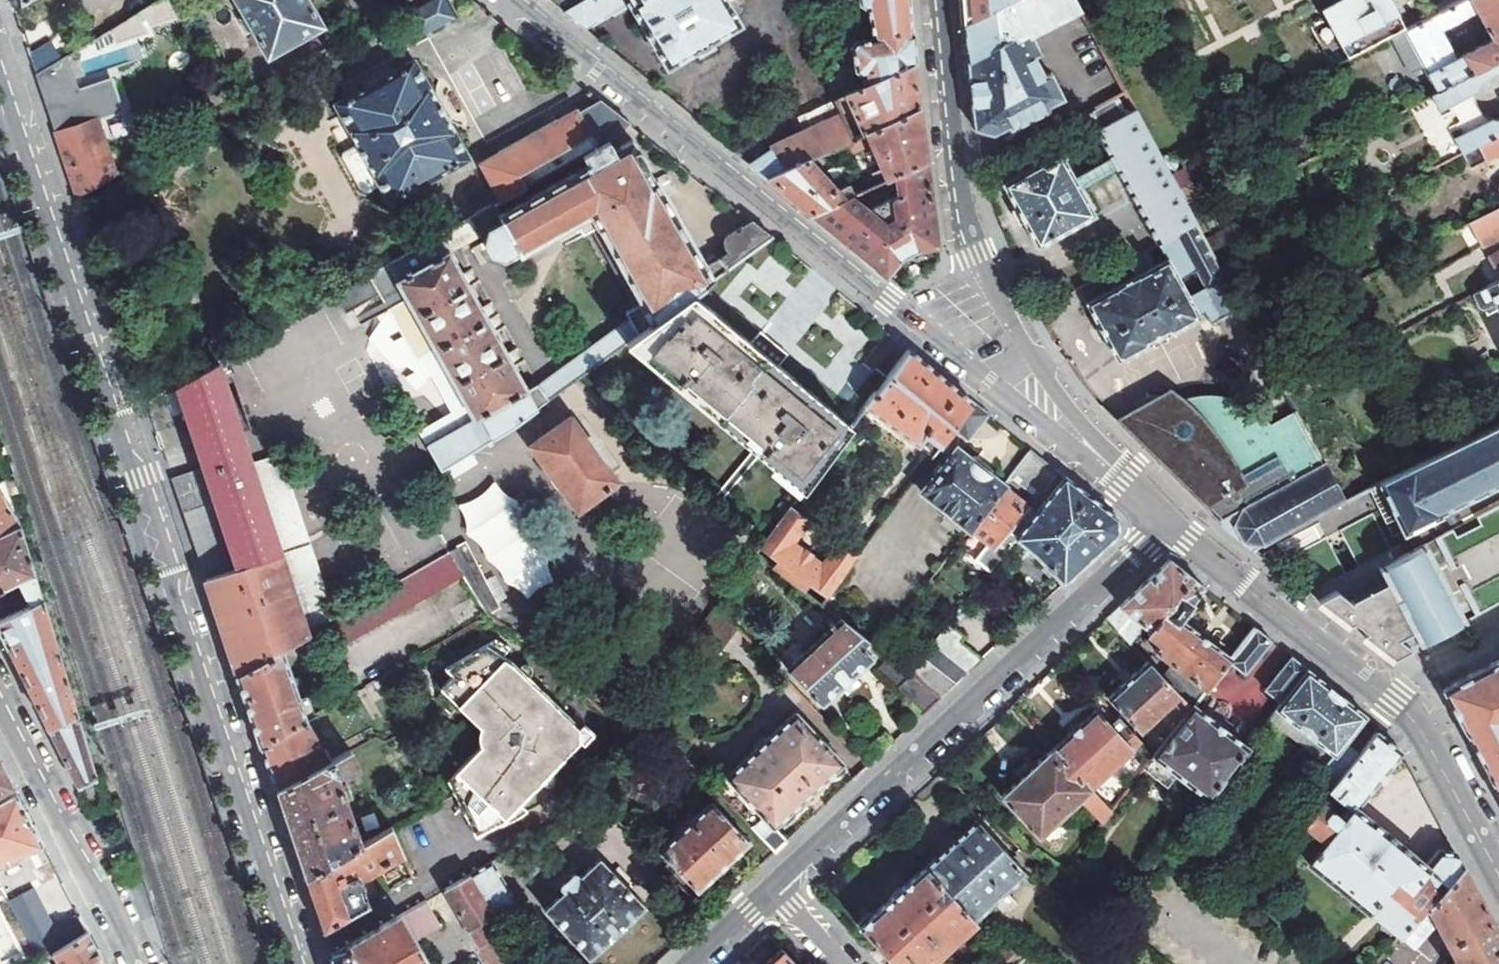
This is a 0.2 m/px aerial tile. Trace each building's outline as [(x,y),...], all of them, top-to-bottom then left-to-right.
[(13,8),(27,0),(11,0),(13,8)] [(269,57),(323,25),(309,0),(235,0),(269,57)] [(406,13),(420,40),(458,19),(448,0),(429,0),(406,13)] [(583,0),(550,0),(564,11),(583,0)] [(727,0),(583,0),(564,11),(585,28),(610,12),(611,13),(627,4),(668,67),(696,51),(701,58),(717,49),(712,40),(741,23),(728,2),(727,0)] [(913,63),(916,63),(915,32),(911,32),(910,9),(909,0),(859,0),(860,4),(863,8),(869,7),(871,39),(852,40),(848,45),(850,68),(854,75),(858,75),(859,88),(913,63)] [(1014,0),(960,0),(961,8),(964,26),(1014,0)] [(973,131),(992,140),(1008,131),(1012,135),(1049,113),(1046,109),(1061,100),(1046,72),(1039,76),(1029,59),(1037,54),(1027,35),(1040,28),(1078,7),(1075,0),(1014,0),(964,26),(967,56),(966,58),(973,131)] [(1435,16),(1427,0),(1388,0),(1404,32),(1435,16)] [(1392,38),(1411,75),(1425,67),(1438,91),(1498,59),(1498,0),(1464,0),(1435,16),(1404,32),(1392,38)] [(817,18),(820,32),(827,29),(825,14),(817,18)] [(135,15),(119,25),(129,42),(146,33),(135,15)] [(48,68),(55,63),(48,51),(42,50),(30,57),(36,75),(48,68)] [(112,77),(79,88),(68,55),(55,63),(48,68),(36,75),(55,133),(100,118),(123,110),(112,77)] [(1456,125),(1460,134),(1454,138),(1461,153),(1498,133),(1498,120),(1494,119),(1490,118),(1486,117),(1482,114),(1478,109),(1476,103),(1476,98),(1476,94),(1477,89),(1480,85),(1484,82),(1488,78),(1498,73),(1498,59),(1438,91),(1431,95),(1439,109),(1446,106),(1451,115),(1444,119),(1449,128),(1456,125)] [(381,187),(390,203),(469,159),(454,134),(457,132),(431,85),(428,86),(414,60),(336,104),(358,143),(343,151),(343,157),(363,193),(368,194),(381,187)] [(864,133),(919,108),(918,99),(913,63),(859,88),(849,92),(844,94),(864,133)] [(844,94),(849,92),(843,81),(831,86),(834,99),(844,94)] [(1177,230),(1194,221),(1124,90),(1083,112),(1157,243),(1178,232),(1177,230)] [(844,143),(852,139),(850,134),(833,99),(797,115),(804,131),(771,147),(772,149),(767,152),(756,135),(732,148),(768,177),(810,158),(844,143)] [(608,139),(629,123),(600,100),(580,111),(578,109),(558,120),(557,118),(499,152),(500,154),(479,165),(500,201),(581,155),(608,139)] [(897,173),(926,159),(925,152),(919,108),(864,133),(852,139),(844,143),(848,152),(871,141),(882,166),(859,176),(861,181),(865,188),(897,173)] [(67,167),(78,200),(119,175),(100,118),(55,133),(67,167)] [(1461,153),(1470,168),(1498,153),(1498,133),(1461,153)] [(471,418),(424,447),(439,472),(511,427),(576,381),(624,346),(631,340),(772,236),(752,220),(729,234),(726,237),(725,240),(724,243),(725,247),(727,252),(706,264),(656,177),(654,179),(647,166),(646,163),(646,160),(644,157),(641,153),(638,150),(631,139),(614,149),(608,139),(581,155),(586,164),(499,214),(493,205),(334,297),(344,315),(378,295),(416,361),(421,359),(434,351),(471,418)] [(1037,246),(1092,213),(1057,149),(1001,183),(1037,246)] [(853,194),(865,188),(861,181),(852,186),(846,182),(836,188),(810,158),(768,177),(804,207),(812,213),(853,194)] [(851,245),(888,275),(898,261),(900,262),(919,250),(919,248),(938,246),(926,159),(897,173),(900,192),(877,207),(869,207),(853,194),(812,213),(851,245)] [(1184,198),(1193,193),(1184,177),(1175,182),(1184,198)] [(1479,218),(1490,241),(1498,236),(1498,208),(1479,218)] [(1210,318),(1237,303),(1194,221),(1177,230),(1178,232),(1157,243),(1128,260),(1135,274),(1086,300),(1118,357),(1123,358),(1151,343),(1152,338),(1168,330),(1171,331),(1198,317),(1198,316),(1199,316),(1200,314),(1199,312),(1205,309),(1210,318)] [(1228,252),(1239,246),(1228,226),(1217,232),(1228,252)] [(772,236),(631,340),(766,450),(761,455),(754,450),(716,495),(767,537),(790,506),(868,402),(886,378),(873,368),(896,340),(772,236)] [(1474,295),(1480,307),(1485,309),(1489,316),(1498,311),(1498,281),(1474,295)] [(624,346),(754,450),(761,455),(766,450),(631,340),(624,346)] [(953,426),(971,402),(961,393),(908,349),(886,378),(868,402),(932,456),(953,426)] [(451,413),(415,433),(424,447),(471,418),(434,351),(421,359),(451,413)] [(280,555),(280,552),(217,363),(177,386),(205,468),(182,475),(172,479),(237,674),(290,643),(306,634),(284,568),(287,566),(283,554),(280,555)] [(1220,520),(1324,463),(1293,406),(1271,419),(1268,416),(1264,413),(1259,410),(1254,407),(1249,404),(1244,402),(1239,400),(1234,399),(1228,397),(1223,396),(1216,395),(1209,395),(1203,395),(1195,396),(1188,397),(1182,398),(1176,400),(1169,402),(1164,405),(1157,393),(1115,419),(1220,520)] [(971,402),(953,426),(968,438),(986,414),(983,412),(971,402)] [(569,416),(528,446),(576,511),(616,481),(602,462),(605,459),(586,434),(583,436),(569,416)] [(1379,483),(1404,534),(1440,516),(1439,513),(1498,483),(1498,421),(1379,483)] [(968,529),(1003,484),(991,474),(994,470),(975,456),(973,460),(956,446),(942,465),(938,462),(931,471),(935,474),(921,491),(968,529)] [(1056,470),(1029,449),(1009,476),(1029,492),(1040,491),(1056,470)] [(1232,533),(1254,551),(1341,505),(1345,503),(1343,500),(1324,463),(1220,520),(1232,533)] [(1037,511),(1016,536),(1062,585),(1118,533),(1116,517),(1101,505),(1064,476),(1037,511)] [(1379,483),(1369,487),(1394,539),(1404,534),(1379,483)] [(1009,531),(1016,536),(1037,511),(1003,484),(968,529),(993,549),(1009,531)] [(17,579),(22,589),(0,601),(0,621),(41,598),(16,518),(0,486),(0,588),(17,579)] [(1473,514),(1477,521),(1453,533),(1450,526),(1431,535),(1442,557),(1433,561),(1422,540),(1392,554),(1369,508),(1336,525),(1341,535),(1354,562),(1341,568),(1328,542),(1323,532),(1290,548),(1313,594),(1311,595),(1343,619),(1352,615),(1365,625),(1356,630),(1387,653),(1406,644),(1393,634),(1406,627),(1413,640),(1461,616),(1450,595),(1459,590),(1470,612),(1498,597),(1498,501),(1473,514)] [(758,549),(823,602),(856,558),(838,544),(821,565),(792,542),(808,520),(790,506),(767,537),(758,549)] [(1342,537),(1341,535),(1340,534),(1339,533),(1338,532),(1337,532),(1335,531),(1334,531),(1333,531),(1331,532),(1330,533),(1329,534),(1328,535),(1327,536),(1327,538),(1327,539),(1327,541),(1328,542),(1329,543),(1330,544),(1331,545),(1332,546),(1334,546),(1335,546),(1337,546),(1338,545),(1339,544),(1340,543),(1341,542),(1342,541),(1342,539),(1342,538),(1342,537)] [(284,568),(306,634),(316,628),(333,618),(308,543),(280,552),(280,555),(283,554),(287,566),(284,568)] [(333,618),(316,628),(330,652),(462,576),(448,551),(333,618)] [(1195,580),(1168,558),(1104,618),(1127,641),(1142,623),(1147,628),(1165,606),(1176,591),(1190,601),(1202,586),(1195,580)] [(1176,591),(1165,606),(1169,609),(1174,603),(1185,612),(1192,603),(1190,601),(1176,591)] [(76,712),(41,598),(0,621),(0,630),(4,638),(47,726),(76,712)] [(1147,628),(1145,631),(1155,638),(1150,644),(1171,661),(1161,675),(1191,705),(1226,660),(1229,657),(1180,618),(1185,612),(1174,603),(1169,609),(1165,606),(1147,628)] [(698,628),(717,648),(737,629),(718,609),(698,628)] [(839,616),(784,669),(820,707),(873,657),(860,644),(866,638),(839,616)] [(946,625),(934,641),(967,673),(980,661),(946,625)] [(1253,626),(1229,657),(1226,660),(1244,674),(1270,640),(1253,626)] [(580,742),(579,727),(512,660),(481,638),(460,660),(464,663),(439,688),(487,736),(442,780),(475,833),(504,815),(506,818),(526,806),(519,802),(580,742)] [(934,641),(921,656),(955,684),(967,673),(934,641)] [(261,746),(306,720),(354,692),(342,672),(329,686),(300,706),(284,659),(289,657),(292,651),(290,643),(237,674),(248,705),(261,746)] [(908,673),(910,674),(940,699),(955,684),(921,656),(908,673)] [(1280,702),(1306,668),(1290,656),(1264,690),(1280,702)] [(887,658),(877,670),(896,686),(906,675),(887,658)] [(1146,659),(1103,698),(1135,733),(1168,702),(1182,717),(1191,705),(1161,675),(1146,659)] [(1497,663),(1444,691),(1498,793),(1498,668),(1497,663)] [(1233,666),(1211,693),(1248,723),(1270,696),(1233,666)] [(1306,818),(1358,753),(1344,741),(1365,715),(1335,691),(1306,668),(1280,702),(1274,710),(1332,755),(1299,797),(1302,799),(1294,808),(1306,818)] [(910,674),(896,688),(922,715),(940,699),(910,674)] [(1246,747),(1191,705),(1182,717),(1140,770),(1163,788),(1173,775),(1205,800),(1246,747)] [(1092,709),(1050,748),(1087,789),(1136,742),(1114,718),(1107,724),(1092,709)] [(57,745),(78,787),(96,777),(76,712),(47,726),(57,745)] [(751,827),(774,852),(785,842),(771,827),(841,763),(795,712),(724,778),(761,816),(751,827)] [(276,789),(328,760),(325,755),(328,753),(325,748),(322,749),(306,720),(261,746),(272,777),(276,789)] [(579,727),(580,742),(585,747),(597,735),(585,722),(579,727)] [(1399,936),(1461,864),(1453,850),(1437,849),(1423,865),(1353,808),(1400,751),(1376,731),(1358,753),(1306,818),(1303,822),(1326,840),(1320,848),(1311,840),(1300,853),(1310,861),(1308,863),(1399,936)] [(1040,834),(1054,821),(1077,799),(1098,822),(1107,810),(1087,789),(1050,748),(1000,795),(1037,836),(1040,834)] [(304,874),(359,843),(336,773),(356,764),(351,749),(328,760),(276,789),(291,835),(304,874)] [(11,786),(0,764),(0,792),(11,786)] [(41,844),(15,793),(0,802),(0,867),(41,844)] [(657,852),(694,892),(746,843),(709,803),(657,852)] [(974,819),(923,865),(971,918),(1023,871),(974,819)] [(1064,832),(1054,821),(1040,834),(1051,845),(1064,832)] [(314,902),(323,929),(369,903),(361,889),(362,887),(361,883),(359,879),(358,878),(355,875),(366,872),(402,853),(391,826),(359,843),(304,874),(314,902)] [(543,909),(589,958),(645,907),(599,858),(579,877),(575,871),(560,886),(565,891),(543,909)] [(470,872),(502,927),(518,917),(519,912),(513,902),(516,901),(492,860),(470,872)] [(1461,864),(1399,936),(1406,942),(1415,939),(1432,919),(1455,959),(1447,963),(1498,963),(1498,936),(1461,864)] [(858,926),(883,952),(893,963),(922,963),(971,918),(923,865),(858,926)] [(521,960),(502,927),(470,872),(444,887),(488,963),(515,963),(521,960)] [(8,900),(30,949),(58,936),(35,887),(8,900)] [(400,913),(416,939),(439,925),(424,899),(400,913)] [(429,962),(416,939),(400,913),(331,953),(335,963),(424,963),(429,962)] [(52,953),(59,963),(104,963),(99,955),(87,932),(52,953)] [(988,963),(1013,963),(1021,956),(1007,946),(988,963)] [(780,949),(764,963),(794,963),(780,949)]
